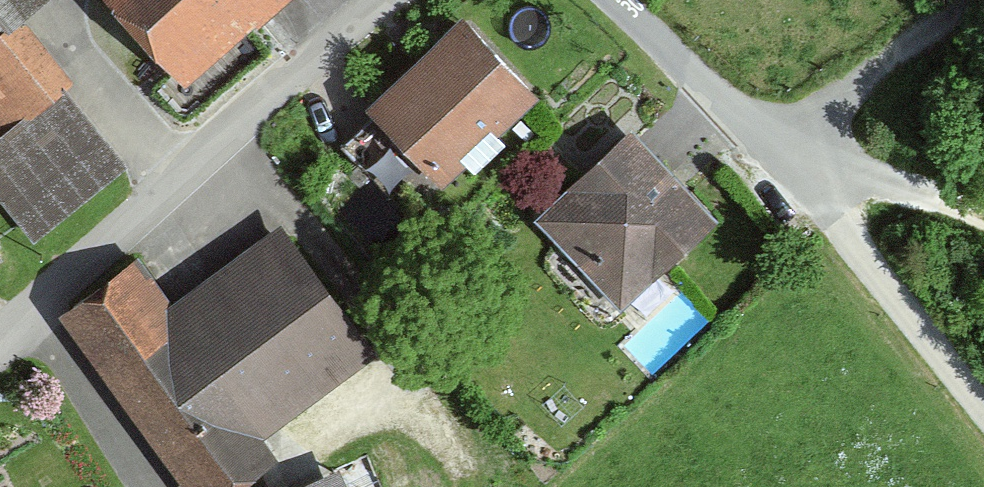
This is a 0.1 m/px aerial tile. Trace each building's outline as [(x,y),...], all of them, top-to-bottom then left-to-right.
[(37,247),(129,170),(67,97),(76,89),(25,29),(60,0),(0,0),(0,204),(37,247)] [(191,86),(288,0),(114,0),(191,86)] [(371,110),(442,183),(498,129),(506,138),(543,102),(464,20),(371,110)] [(720,226),(632,136),(538,227),(626,317),(720,226)] [(0,230),(0,252),(9,246),(0,230)] [(140,266),(61,325),(182,486),(250,486),(283,463),(268,443),(379,361),(281,231),(173,311),(140,266)]
